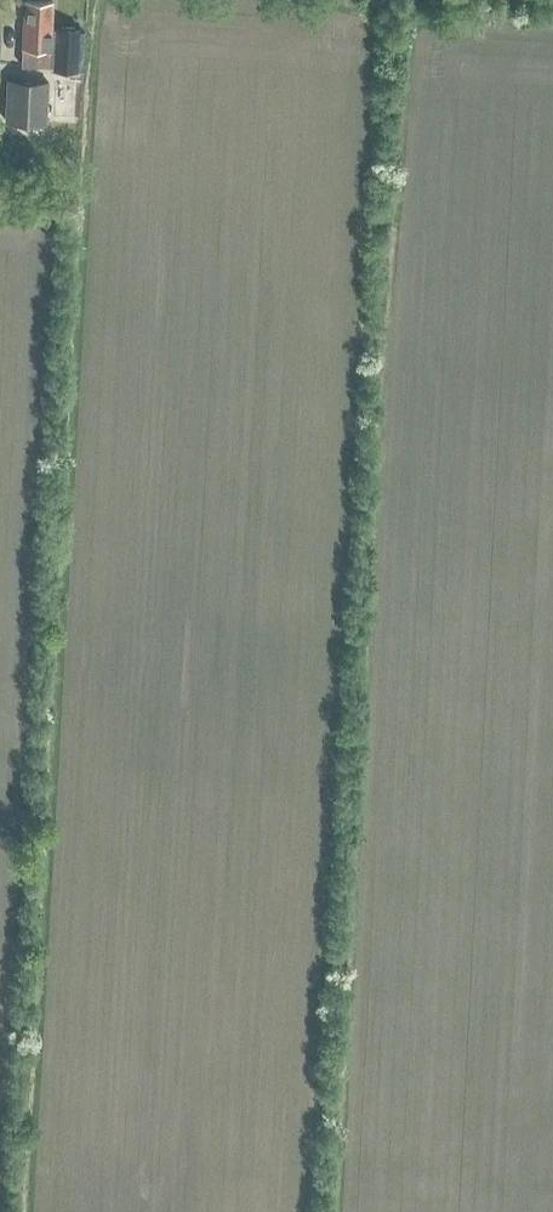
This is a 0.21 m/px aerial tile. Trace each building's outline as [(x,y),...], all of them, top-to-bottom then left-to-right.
[(51,2),(24,1),(22,48),(20,65),(52,67),(51,70),(80,72),(83,34),(77,34),(78,29),(55,27),(55,30),(49,30),(51,2)] [(43,122),(46,82),(7,80),(5,120),(43,122)]
